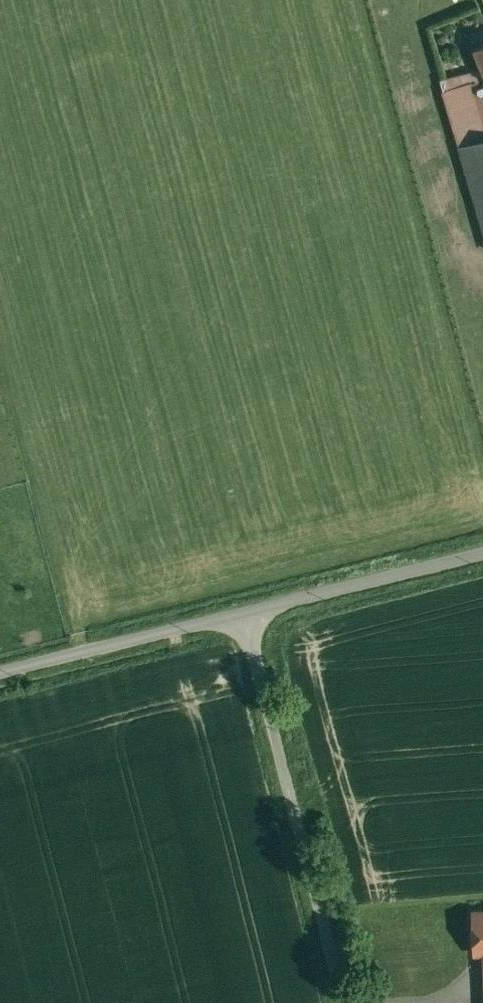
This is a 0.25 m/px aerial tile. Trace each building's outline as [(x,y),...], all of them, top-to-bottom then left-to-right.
[(474,49),(482,69),(482,45),(474,49)] [(473,75),(443,83),(482,227),(482,113),(473,75)] [(471,909),(473,956),(482,955),(482,909),(471,909)]
